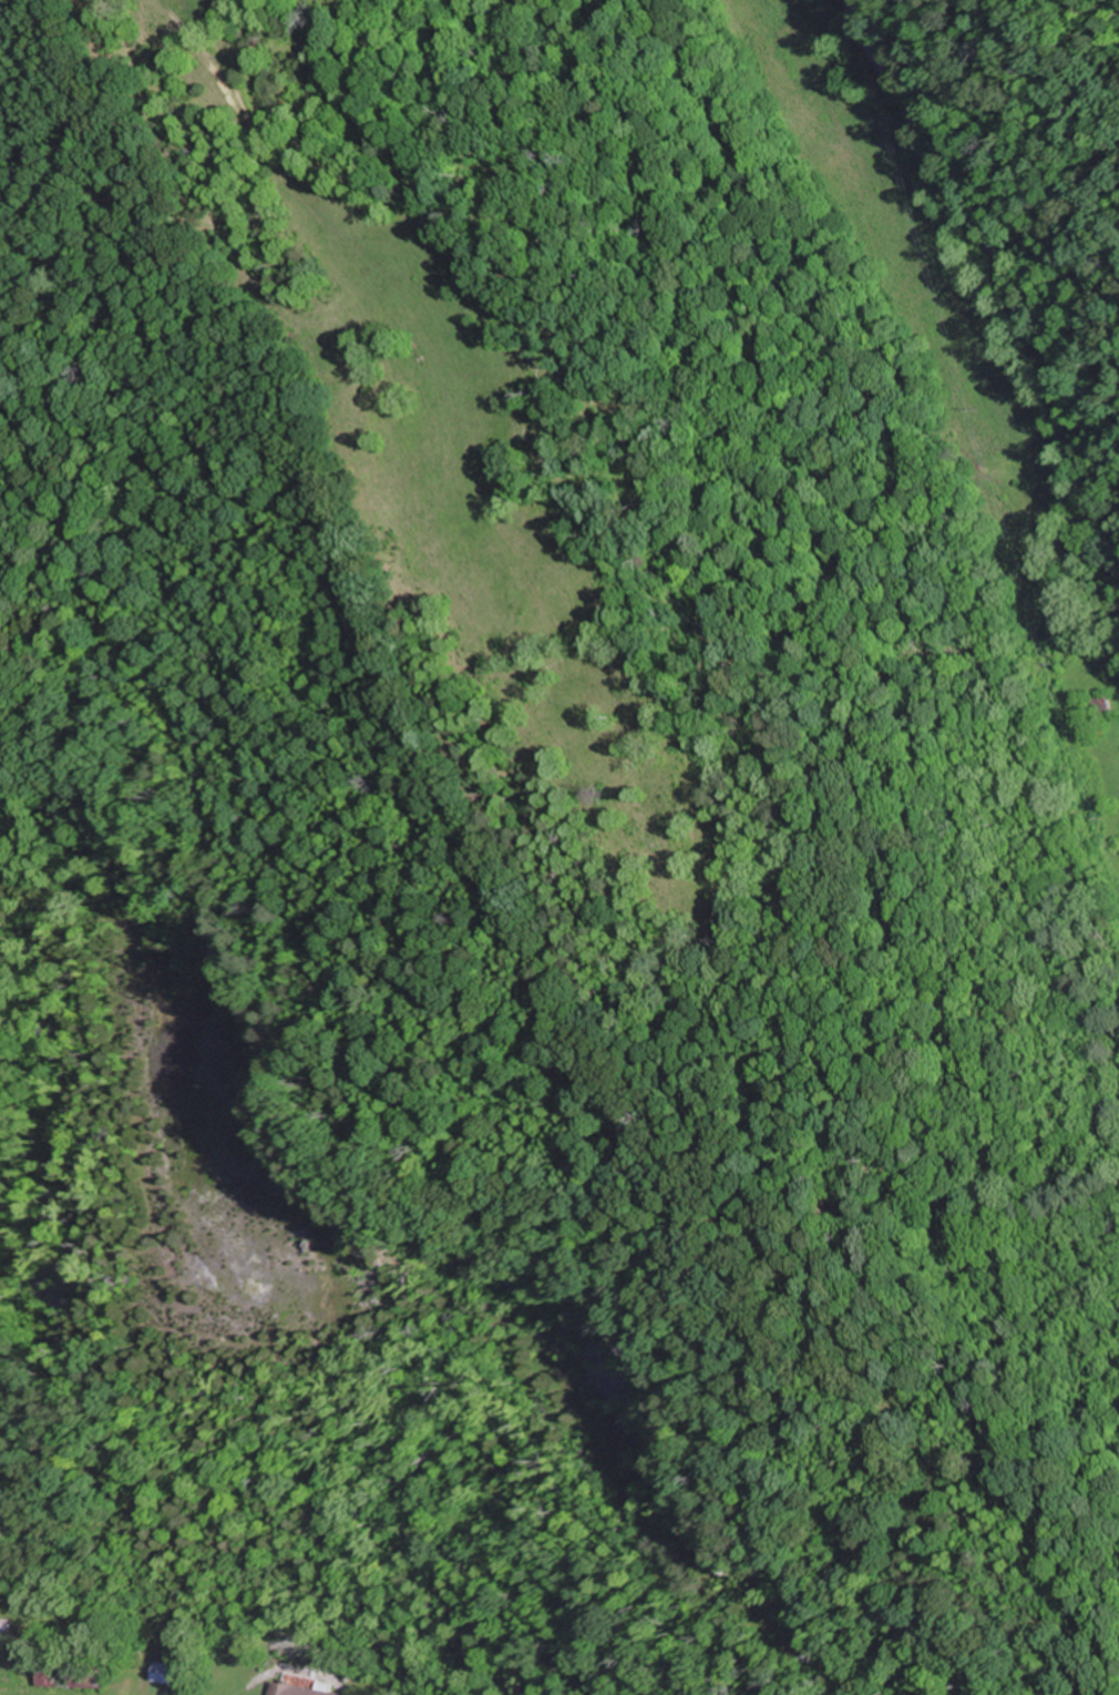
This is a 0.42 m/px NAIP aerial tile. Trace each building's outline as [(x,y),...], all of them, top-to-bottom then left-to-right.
[(1097,717),(1118,712),(1115,695),(1093,700),(1097,717)] [(0,1617),(0,1636),(15,1636),(15,1617),(0,1617)] [(74,1659),(47,1657),(45,1684),(78,1687),(79,1671),(73,1670),(74,1659)] [(346,1690),(274,1681),(273,1694),(345,1694),(346,1690)]
